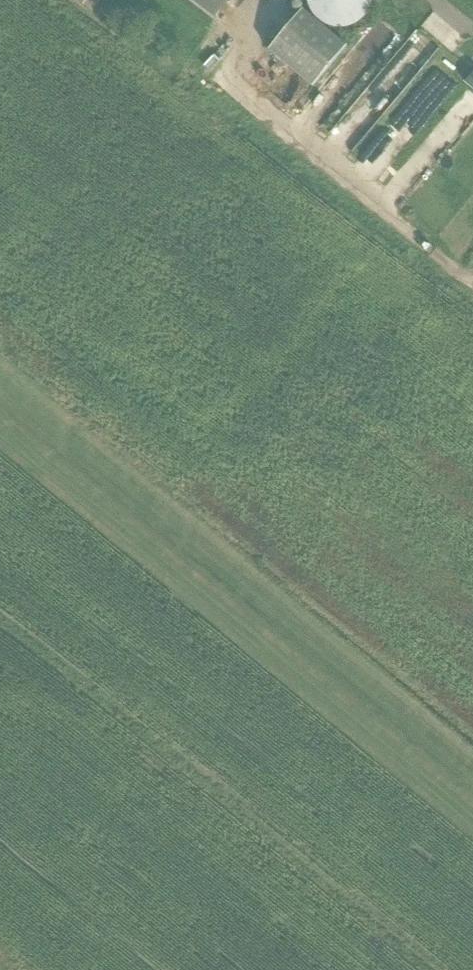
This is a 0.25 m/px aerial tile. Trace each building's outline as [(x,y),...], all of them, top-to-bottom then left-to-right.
[(215,16),(227,0),(194,0),(215,16)] [(308,4),(312,12),(318,20),(326,25),(335,27),(344,27),(353,25),(361,20),(368,12),(371,4),(372,0),(307,0),(308,4)] [(348,45),(302,8),(268,50),(313,87),(348,45)] [(356,46),(327,85),(350,103),(330,131),(358,152),(426,61),(403,44),(385,68),(356,46)] [(465,81),(472,88),(472,71),(465,81)] [(437,101),(451,87),(438,73),(423,87),(437,101)] [(472,122),(472,98),(459,88),(414,150),(400,139),(390,152),(403,161),(379,194),(394,205),(410,183),(422,192),(472,122)] [(435,210),(442,215),(469,181),(448,165),(408,216),(422,226),(435,210)]
